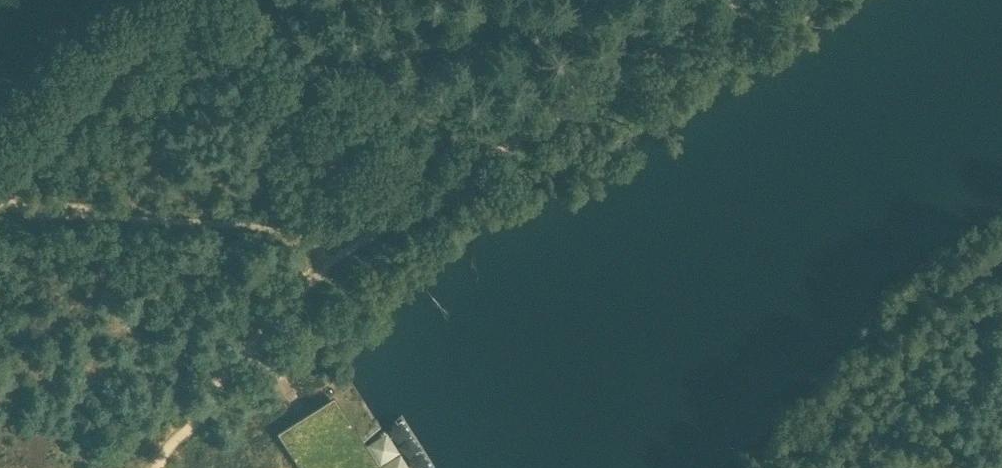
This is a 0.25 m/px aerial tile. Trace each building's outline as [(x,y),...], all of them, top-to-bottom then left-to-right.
[(361,450),(342,462),(330,443),(348,431),(331,404),(309,418),(286,432),(303,460),(322,448),(334,467),(333,467),(372,467),(361,450)] [(348,431),(330,443),(342,462),(361,450),(348,431)] [(303,460),(308,467),(333,467),(334,467),(322,448),(303,460)]
